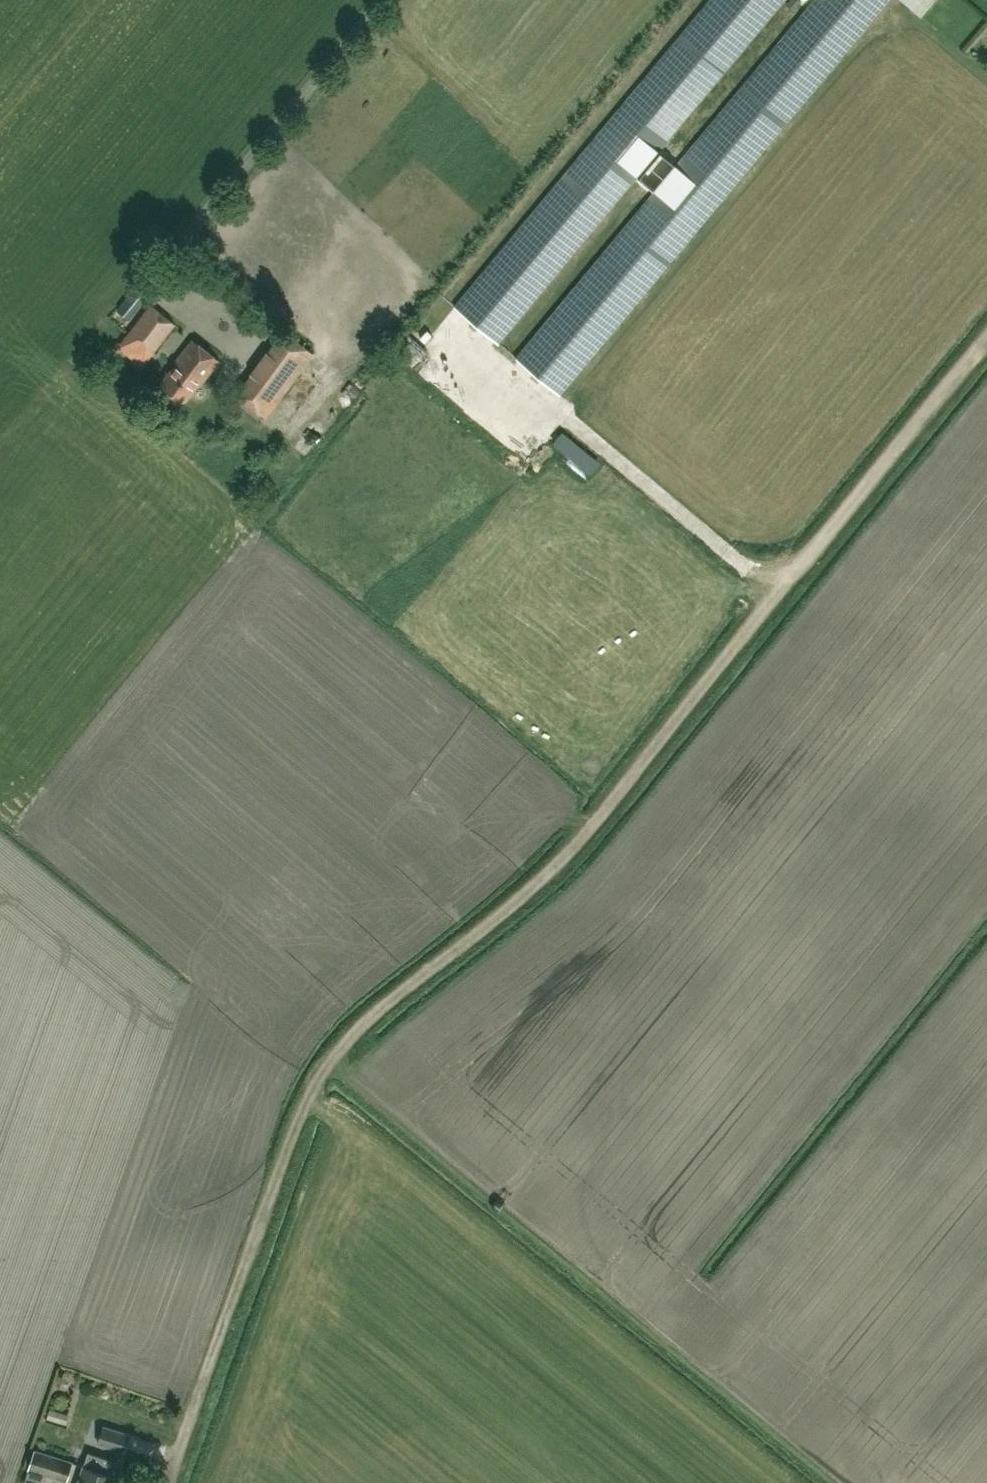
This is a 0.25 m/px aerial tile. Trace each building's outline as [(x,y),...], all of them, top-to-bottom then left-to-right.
[(454,306),(498,343),(784,0),(710,0),(454,306)] [(516,358),(560,394),(888,0),(814,0),(516,358)] [(927,17),(941,0),(906,0),(927,17)] [(152,291),(147,286),(141,282),(118,310),(124,315),(129,320),(152,291)] [(175,324),(150,305),(128,334),(153,353),(175,324)] [(297,373),(313,353),(284,331),(268,352),(297,373)] [(199,386),(219,359),(192,339),(175,362),(176,364),(158,388),(181,406),(198,384),(199,386)] [(282,395),(253,374),(237,395),(266,417),(282,395)] [(499,437),(544,457),(560,421),(553,418),(547,432),(523,422),(528,410),(514,403),(499,437)] [(129,1434),(104,1427),(99,1444),(123,1452),(129,1434)] [(73,1463),(35,1450),(29,1470),(67,1482),(73,1463)] [(77,1482),(112,1482),(114,1476),(118,1463),(88,1453),(83,1466),(77,1482)]
